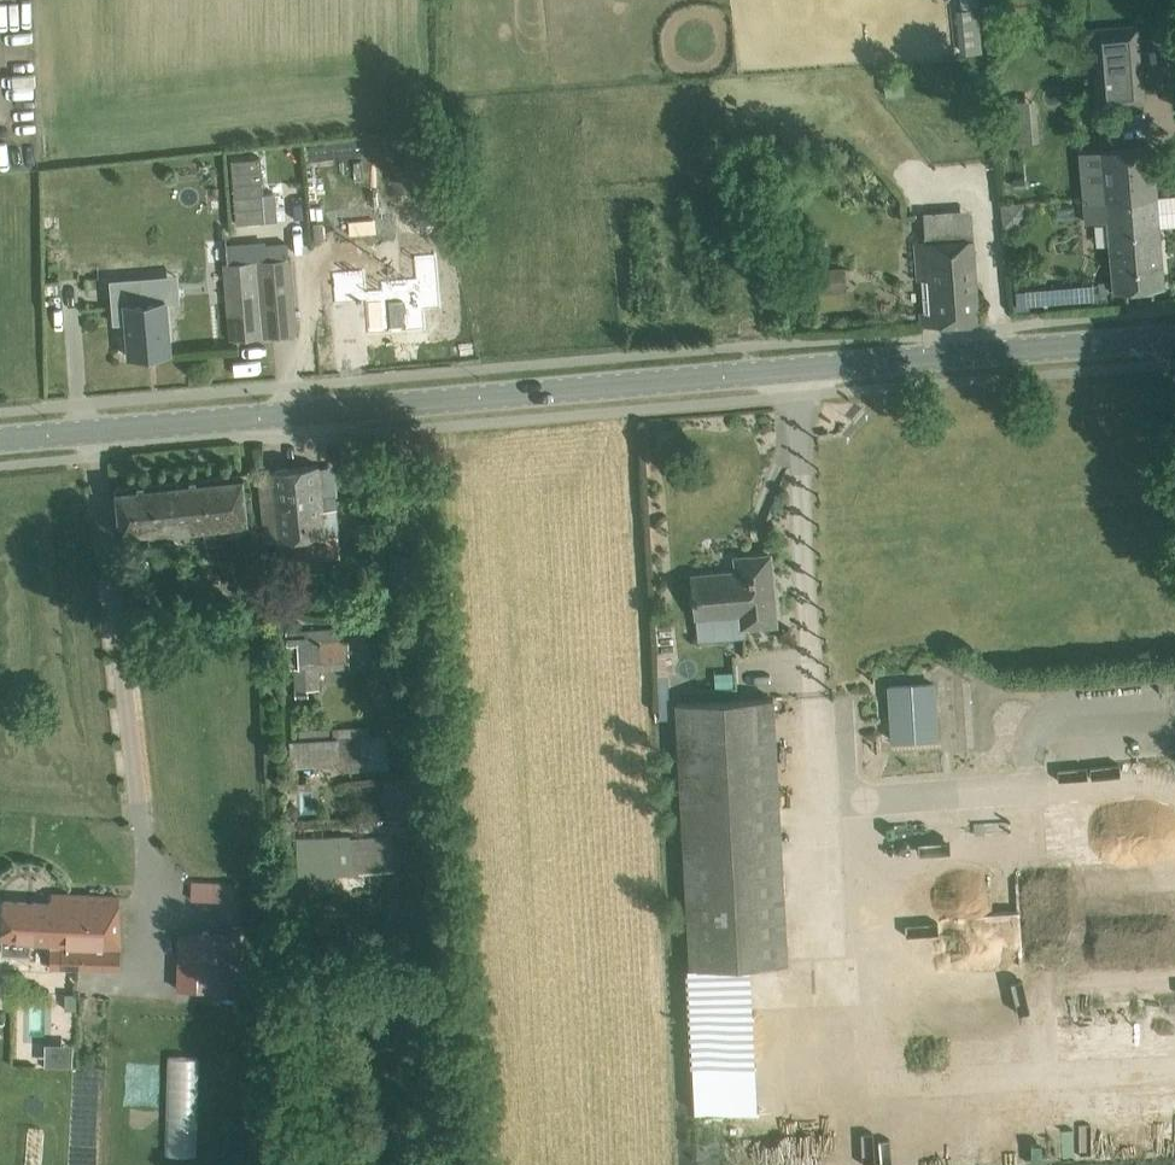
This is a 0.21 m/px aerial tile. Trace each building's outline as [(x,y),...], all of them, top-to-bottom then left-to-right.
[(1137,25),(1090,28),(1096,107),(1143,104),(1141,77),(1146,77),(1145,65),(1140,66),(1137,25)] [(1106,182),(1083,184),(1087,221),(1108,219),(1114,289),(1164,285),(1151,145),(1104,149),(1106,182)] [(261,156),(232,158),(237,222),(278,218),(276,192),(264,193),(261,156)] [(924,242),(916,242),(922,325),(979,321),(972,207),(924,209),(924,242)] [(288,242),(266,244),(268,259),(289,257),(288,242)] [(342,268),(332,269),(333,280),(334,280),(336,303),(365,300),(367,322),(368,333),(426,328),(424,308),(441,306),(435,250),(431,250),(432,252),(414,254),(417,285),(366,290),(364,268),(343,270),(342,268)] [(268,259),(224,262),(230,339),(298,334),(291,257),(289,257),(268,259)] [(817,270),(818,293),(847,291),(846,268),(817,270)] [(140,279),(113,281),(116,320),(127,319),(130,355),(171,351),(167,300),(142,302),(140,279)] [(271,469),(259,471),(266,542),(279,540),(281,560),(329,555),(339,554),(337,532),(339,532),(337,508),(334,508),(324,509),(323,499),(333,498),(330,475),(321,476),(319,464),(271,469)] [(117,485),(122,535),(248,523),(243,472),(117,485)] [(693,575),(696,614),(697,638),(730,636),(730,628),(742,627),(776,624),(770,553),(736,556),(737,571),(693,575)] [(286,628),(286,645),(288,645),(288,670),(294,670),(294,697),(310,697),(310,689),(322,689),(322,669),(351,669),(357,668),(365,663),(370,657),(371,647),(368,639),(363,631),(357,629),(351,628),(286,628)] [(937,736),(934,683),(889,686),(892,738),(937,736)] [(676,702),(691,966),(787,961),(772,697),(676,702)] [(298,737),(290,737),(292,767),(338,764),(338,771),(389,769),(387,732),(370,733),(369,725),(297,729),(298,737)] [(298,839),(300,875),(394,869),(392,833),(298,839)] [(1003,900),(1048,878),(1036,854),(991,875),(1003,900)] [(192,884),(191,896),(232,898),(233,886),(192,884)] [(2,960),(18,961),(19,940),(53,941),(52,966),(118,968),(122,948),(118,896),(54,893),(53,902),(5,900),(2,960)] [(240,989),(241,930),(178,928),(177,988),(240,989)] [(65,992),(65,1009),(77,1009),(77,992),(65,992)] [(47,1062),(74,1063),(75,1041),(47,1040),(47,1062)]
